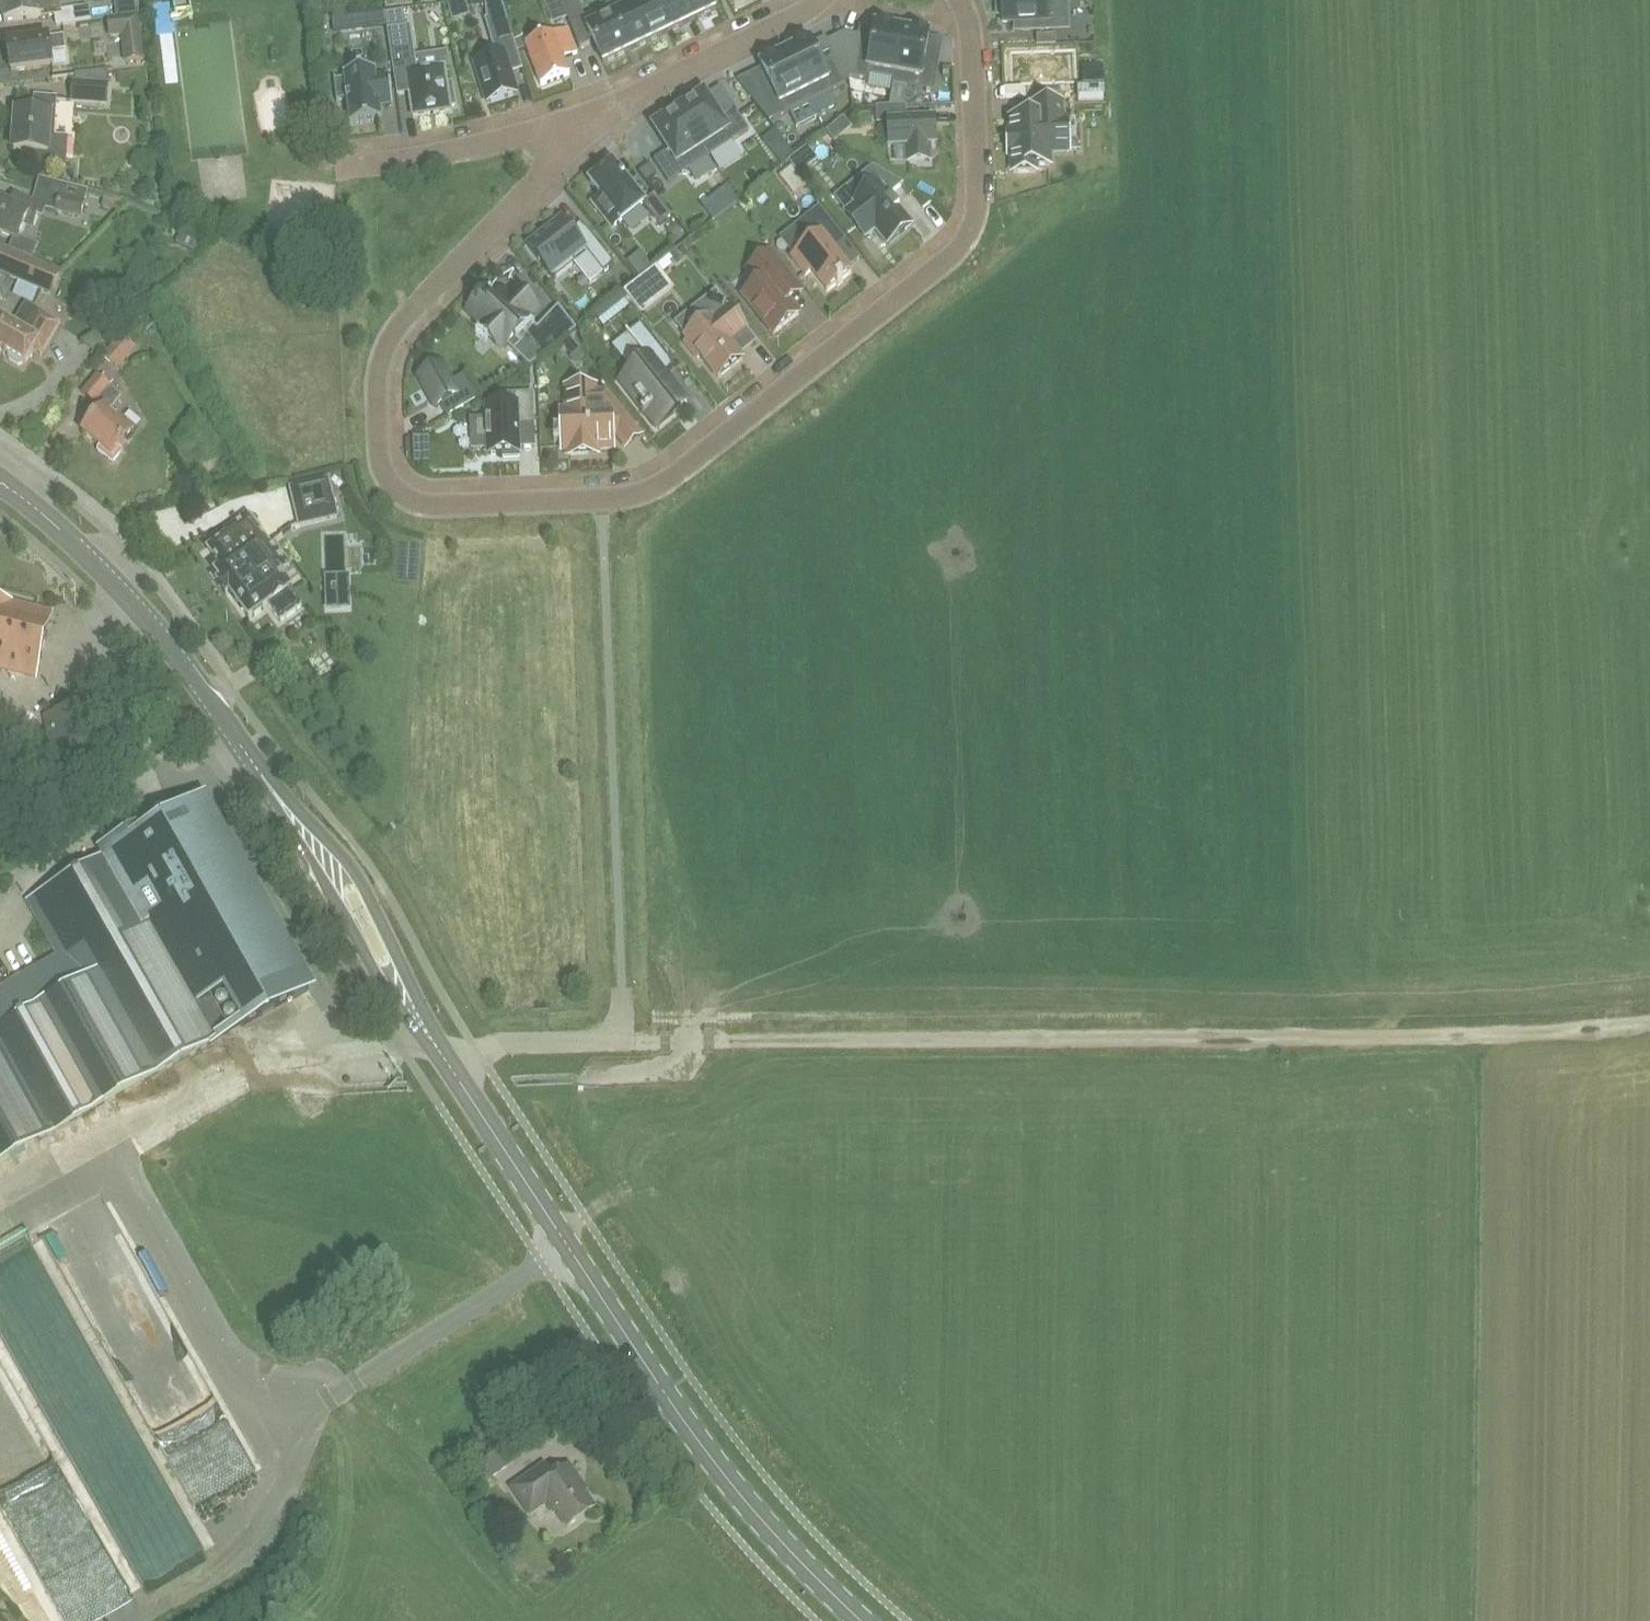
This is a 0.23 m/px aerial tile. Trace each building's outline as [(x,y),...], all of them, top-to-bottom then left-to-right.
[(61,10),(59,0),(2,0),(5,21),(42,16),(42,18),(55,17),(56,25),(91,20),(89,6),(61,10)] [(487,19),(485,19),(496,56),(475,62),(487,102),(516,93),(510,71),(516,69),(514,64),(521,62),(501,0),(486,0),(485,0),(487,19)] [(563,7),(560,0),(553,0),(547,2),(551,11),(563,7)] [(649,42),(629,0),(622,0),(606,7),(628,52),(649,42)] [(649,42),(670,32),(655,0),(629,0),(649,42)] [(692,21),(681,0),(655,0),(670,32),(692,21)] [(692,21),(716,10),(712,0),(681,0),(692,21)] [(1001,1),(997,1),(997,16),(1002,15),(1002,23),(1015,23),(1016,32),(1068,29),(1066,0),(1056,0),(1047,0),(1001,0),(1001,1)] [(603,64),(628,52),(606,7),(570,25),(579,49),(593,42),(603,64)] [(123,34),(126,60),(143,58),(138,15),(108,18),(110,36),(123,34)] [(868,75),(893,79),(894,79),(903,31),(892,29),(878,26),(878,27),(876,26),(871,54),(858,52),(853,78),(867,80),(868,75)] [(409,28),(387,31),(397,95),(410,93),(414,114),(413,114),(414,117),(451,111),(451,109),(450,109),(450,107),(456,106),(452,83),(447,84),(444,69),(445,69),(444,66),(442,67),(416,71),(409,28)] [(579,53),(569,29),(527,45),(543,86),(571,75),(565,59),(579,53)] [(934,92),(939,66),(925,63),(929,35),(927,35),(913,32),(913,33),(903,31),(894,79),(893,79),(893,84),(934,92)] [(51,51),(66,49),(64,36),(49,38),(49,37),(8,42),(11,71),(53,65),(51,51)] [(809,42),(785,54),(809,103),(845,85),(834,61),(822,67),(809,42)] [(1079,82),(1078,49),(1012,52),(1014,85),(1079,82)] [(809,103),(785,54),(760,66),(773,91),(761,97),(773,120),(809,103)] [(75,74),(75,80),(73,80),(72,102),(108,105),(110,83),(107,83),(108,70),(75,74)] [(349,125),(382,121),(382,120),(381,120),(379,107),(392,105),(392,107),(393,107),(389,75),(388,75),(388,76),(376,78),(375,72),(376,72),(376,71),(343,75),(343,76),(345,76),(345,79),(336,80),(336,78),(334,78),(337,103),(338,102),(338,101),(348,100),(350,124),(349,124),(349,125)] [(689,104),(679,111),(708,157),(749,130),(735,108),(720,118),(704,94),(702,96),(699,92),(686,100),(689,104)] [(66,166),(68,138),(54,137),(57,98),(36,96),(34,113),(17,111),(14,150),(42,152),(41,164),(66,166)] [(1049,165),(1049,152),(1069,151),(1068,123),(1061,123),(1061,104),(1034,105),(1034,118),(1011,119),(1013,172),(1035,171),(1035,165),(1049,165)] [(903,106),(876,107),(877,124),(890,123),(891,146),(907,145),(908,163),(930,162),(929,144),(934,144),(933,120),(904,121),(903,106)] [(708,157),(679,111),(669,117),(666,113),(653,122),(656,125),(653,127),(668,151),(654,161),(668,183),(708,157)] [(613,228),(643,204),(613,165),(590,183),(602,197),(593,204),(613,228)] [(868,170),(843,190),(844,191),(847,189),(857,201),(854,204),(855,205),(846,213),(845,213),(865,238),(867,237),(875,230),(887,245),(912,225),(899,208),(900,207),(899,206),(898,207),(891,199),(892,198),(891,197),(890,198),(889,196),(868,170)] [(41,206),(13,194),(9,204),(0,200),(0,231),(19,239),(25,223),(33,226),(41,206)] [(59,194),(55,211),(82,218),(86,201),(59,194)] [(121,211),(124,201),(104,196),(102,206),(121,211)] [(658,199),(646,209),(660,226),(672,216),(658,199)] [(795,227),(809,245),(792,258),(805,275),(810,271),(827,292),(836,284),(838,286),(843,282),(842,280),(851,273),(832,248),(843,239),(819,208),(795,227)] [(584,249),(603,273),(614,264),(581,223),(571,231),(562,220),(528,247),(554,280),(575,263),(572,259),(584,249)] [(775,285),(788,275),(770,252),(747,270),(759,284),(743,296),(774,334),(799,315),(775,285)] [(17,254),(7,277),(52,296),(61,272),(17,254)] [(657,266),(624,292),(641,315),(675,289),(657,266)] [(508,346),(530,367),(577,329),(558,306),(537,328),(531,321),(533,319),(530,317),(538,309),(516,289),(509,296),(504,292),(500,297),(490,287),(467,311),(482,325),(479,328),(500,348),(503,345),(506,348),(508,346)] [(697,359),(700,356),(718,378),(742,359),(730,343),(747,330),(715,291),(698,305),(708,319),(685,337),(688,341),(685,344),(697,359)] [(41,356),(60,323),(25,303),(13,323),(15,324),(0,348),(0,350),(10,356),(9,358),(9,361),(19,367),(22,367),(23,364),(26,366),(34,352),(41,356)] [(15,324),(13,323),(0,315),(0,348),(15,324)] [(641,323),(627,334),(641,351),(636,355),(643,364),(621,382),(644,411),(641,413),(644,416),(647,414),(657,427),(685,404),(663,376),(675,367),(641,323)] [(118,370),(137,349),(121,335),(102,357),(118,370)] [(572,356),(579,350),(570,340),(564,345),(572,356)] [(418,378),(424,388),(436,409),(440,406),(446,418),(478,399),(465,375),(451,383),(441,365),(424,375),(418,378)] [(83,433),(101,448),(98,451),(113,464),(123,453),(120,450),(135,433),(110,412),(122,398),(111,388),(99,377),(84,395),(102,411),(83,433)] [(561,410),(562,451),(567,451),(567,455),(598,454),(597,450),(612,449),(612,431),(626,448),(641,436),(606,393),(595,393),(594,386),(566,387),(567,403),(566,403),(566,409),(561,410)] [(476,440),(488,439),(488,454),(503,454),(503,458),(519,457),(518,425),(534,425),(532,394),(506,395),(506,406),(487,407),(487,421),(476,421),(476,440)] [(327,481),(292,490),(300,525),(336,517),(327,481)] [(249,619),(268,606),(280,623),(302,607),(289,590),(290,589),(278,574),(285,569),(247,517),(230,529),(233,533),(209,551),(223,570),(216,574),(222,582),(219,585),(226,595),(230,593),(249,619)] [(51,613),(0,601),(0,667),(36,675),(51,613)] [(59,783),(117,772),(104,705),(46,717),(59,783)] [(102,859),(28,902),(76,986),(0,1030),(0,1164),(232,1032),(309,989),(203,802),(156,828),(151,819),(96,850),(102,859)] [(506,1434),(470,1460),(486,1481),(521,1456),(506,1434)] [(579,1480),(569,1467),(548,1482),(539,1470),(512,1489),(530,1515),(549,1501),(568,1528),(595,1509),(576,1482),(579,1480)]
